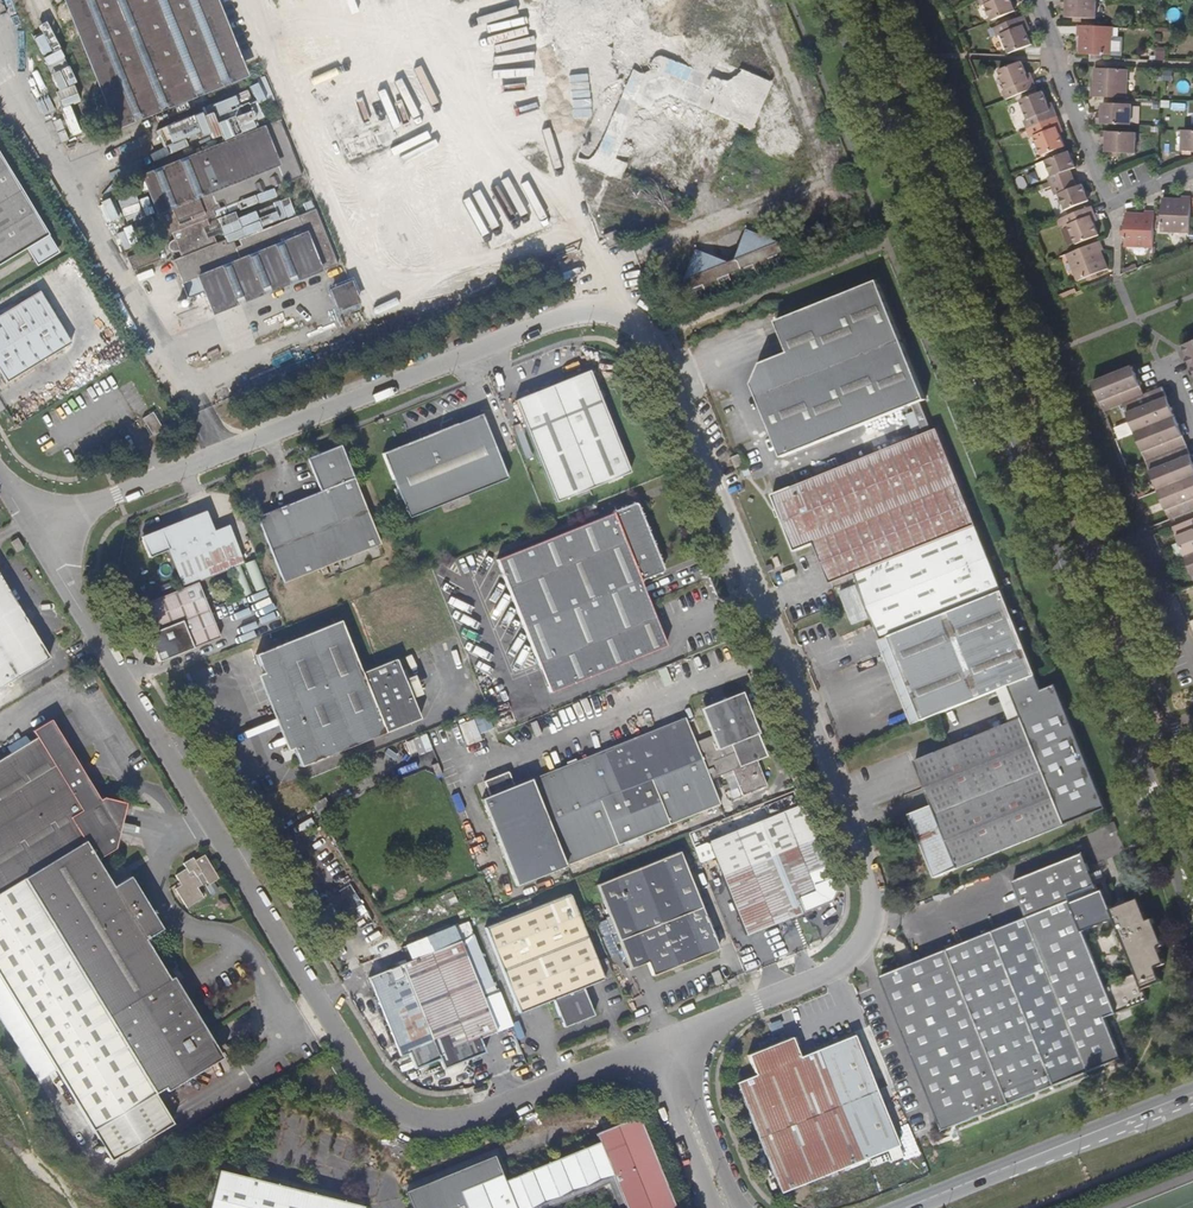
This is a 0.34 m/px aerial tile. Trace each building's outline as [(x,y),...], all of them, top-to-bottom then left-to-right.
[(241,72),(212,0),(71,0),(119,121),(241,72)] [(671,82),(672,87),(683,90),(680,100),(735,118),(739,132),(766,124),(761,109),(764,100),(777,96),(769,68),(759,71),(691,50),(687,34),(698,0),(645,0),(644,3),(613,13),(599,8),(584,56),(595,59),(603,86),(585,143),(571,147),(580,174),(603,167),(608,184),(633,177),(630,166),(649,107),(667,102),(661,85),(671,82)] [(982,5),(986,4),(993,21),(1015,12),(1011,0),(980,0),(982,5)] [(1062,8),(1068,8),(1068,17),(1073,17),(1082,17),(1096,18),(1096,0),(1062,0),(1062,8)] [(1024,25),(1028,24),(1025,17),(1012,23),(1010,19),(997,24),(998,28),(996,29),(999,36),(1002,35),(1010,53),(1032,45),(1027,32),(1024,25)] [(1113,28),(1079,27),(1078,35),(1081,35),(1081,53),(1092,53),(1102,54),(1112,54),(1113,28)] [(1006,100),(1036,88),(1034,80),(1030,82),(1027,75),(1022,63),(1000,73),(1007,90),(1003,92),(1006,100)] [(1092,98),(1127,99),(1128,72),(1119,71),(1109,70),(1098,70),(1096,89),(1093,89),(1092,98)] [(327,99),(349,159),(419,134),(416,125),(414,126),(399,117),(404,109),(394,113),(386,125),(380,128),(372,122),(370,123),(369,119),(374,111),(371,101),(378,99),(388,83),(386,77),(327,99)] [(1027,130),(1058,118),(1055,110),(1051,112),(1049,106),(1043,93),(1021,103),(1028,121),(1024,123),(1027,130)] [(1098,125),(1132,126),(1132,107),(1104,105),(1104,114),(1098,114),(1098,125)] [(213,313),(320,271),(319,268),(324,265),(326,270),(338,265),(316,209),(238,240),(240,246),(235,248),(232,243),(225,245),(223,240),(215,243),(212,236),(205,239),(202,238),(200,233),(201,230),(208,228),(205,219),(213,216),(211,211),(218,209),(216,202),(221,200),(224,207),(285,182),(282,177),(288,175),(290,180),(302,175),(280,118),(261,125),(262,127),(143,175),(157,211),(154,212),(164,236),(171,233),(174,239),(171,240),(168,243),(167,246),(168,250),(171,252),(175,252),(179,250),(181,256),(173,260),(182,283),(199,277),(213,313)] [(1058,118),(1027,130),(1030,139),(1035,138),(1043,156),(1065,147),(1059,134),(1057,128),(1061,126),(1058,118)] [(1108,154),(1114,154),(1122,154),(1135,155),(1136,135),(1103,133),(1103,144),(1108,143),(1108,154)] [(1052,188),(1074,179),(1071,172),(1076,169),(1070,152),(1046,161),(1053,178),(1049,179),(1050,183),(1052,188)] [(26,249),(37,266),(57,254),(0,160),(0,265),(26,249)] [(1049,179),(1053,178),(1046,161),(1037,165),(1044,181),(1049,179)] [(467,220),(475,223),(485,198),(501,204),(506,192),(517,197),(521,186),(462,164),(454,185),(477,193),(467,220)] [(1074,179),(1052,188),(1055,197),(1059,195),(1066,211),(1089,202),(1083,186),(1078,188),(1074,179)] [(1041,192),(1052,188),(1050,183),(1039,188),(1041,192)] [(120,201),(122,207),(139,201),(137,195),(120,201)] [(1190,234),(1191,200),(1183,200),(1183,203),(1164,203),(1164,214),(1163,223),(1163,233),(1190,234)] [(141,201),(121,210),(127,225),(147,217),(141,201)] [(1091,207),(1063,218),(1066,227),(1070,226),(1078,244),(1099,237),(1094,223),(1091,217),(1095,216),(1091,207)] [(1153,249),(1155,215),(1146,214),(1146,218),(1128,217),(1128,228),(1127,237),(1127,248),(1153,249)] [(766,261),(767,265),(779,260),(777,255),(780,254),(775,242),(772,244),(765,241),(766,239),(766,238),(745,228),(736,247),(736,250),(738,252),(735,258),(721,264),(714,262),(715,260),(714,258),(694,249),(686,267),(686,270),(688,272),(686,277),(681,279),(686,291),(689,289),(692,295),(703,291),(702,288),(716,282),(717,285),(728,281),(727,277),(740,271),(742,275),(753,271),(752,267),(766,261)] [(611,247),(621,243),(616,231),(602,236),(608,248),(611,247)] [(1100,242),(1068,255),(1078,280),(1087,277),(1096,273),(1107,269),(1101,253),(1103,252),(1100,242)] [(134,271),(161,261),(156,248),(129,258),(134,271)] [(753,271),(767,265),(766,261),(752,267),(753,271)] [(540,275),(553,270),(549,262),(537,268),(540,275)] [(642,272),(647,285),(656,282),(650,268),(642,272)] [(783,457),(926,400),(878,280),(776,321),(789,352),(761,363),(753,384),(783,457)] [(338,312),(360,303),(350,281),(329,290),(338,312)] [(703,291),(717,285),(716,282),(702,288),(703,291)] [(71,344),(40,292),(0,316),(0,373),(6,383),(71,344)] [(377,341),(386,337),(381,325),(372,328),(377,341)] [(1184,346),(1192,369),(1192,342),(1184,346)] [(1140,386),(1132,366),(1093,382),(1105,411),(1124,404),(1130,401),(1127,391),(1140,386)] [(555,502),(630,473),(589,371),(515,400),(555,502)] [(1144,395),(1140,386),(1127,391),(1130,401),(1144,395)] [(1164,388),(1151,393),(1155,403),(1168,397),(1164,388)] [(1176,417),(1168,397),(1155,403),(1151,393),(1144,395),(1130,401),(1124,404),(1131,421),(1114,428),(1119,439),(1135,432),(1176,417)] [(150,432),(161,428),(152,412),(142,418),(150,432)] [(383,453),(410,521),(508,481),(481,414),(383,453)] [(1183,435),(1176,417),(1135,432),(1147,461),(1174,451),(1170,440),(1183,435)] [(890,638),(923,721),(999,691),(1010,687),(1038,675),(938,429),(772,495),(795,551),(815,544),(830,584),(856,574),(882,640),(890,638)] [(1188,445),(1183,435),(1170,440),(1174,451),(1188,445)] [(1191,454),(1188,445),(1174,451),(1177,459),(1191,454)] [(284,583),(380,544),(341,446),(307,459),(314,476),(320,492),(257,517),(284,583)] [(1147,461),(1159,490),(1192,477),(1192,459),(1191,454),(1177,459),(1174,451),(1147,461)] [(734,467),(742,465),(738,454),(730,457),(734,467)] [(1192,511),(1192,477),(1159,490),(1171,520),(1192,511)] [(497,560),(550,692),(665,647),(638,579),(661,570),(636,505),(497,560)] [(184,588),(198,582),(244,564),(229,526),(214,532),(206,511),(141,537),(150,558),(168,550),(184,588)] [(1174,527),(1186,557),(1192,554),(1192,520),(1174,527)] [(23,547),(17,537),(10,542),(16,552),(23,547)] [(49,658),(0,578),(0,688),(49,658)] [(184,588),(140,605),(150,629),(146,640),(152,642),(159,662),(220,638),(198,582),(184,588)] [(861,599),(842,607),(845,614),(864,607),(861,599)] [(361,674),(340,621),(256,655),(300,766),(420,719),(396,659),(361,674)] [(912,725),(923,721),(890,638),(882,640),(879,641),(912,725)] [(1038,675),(1010,687),(1022,718),(1011,722),(915,761),(933,805),(910,814),(936,878),(1107,809),(1057,684),(1044,690),(1038,675)] [(1010,687),(999,691),(1011,722),(1022,718),(1010,687)] [(518,783),(553,871),(720,804),(710,779),(731,770),(740,767),(728,738),(756,727),(741,691),(701,708),(711,735),(695,741),(685,717),(518,783)] [(462,722),(469,743),(484,737),(477,717),(462,722)] [(110,800),(103,799),(99,801),(50,721),(32,733),(35,739),(0,760),(0,868),(110,800)] [(740,767),(756,760),(767,756),(756,727),(728,738),(740,767)] [(767,786),(756,760),(740,767),(731,770),(742,795),(767,786)] [(553,871),(518,783),(514,785),(507,770),(483,781),(488,795),(489,797),(482,800),(516,886),(553,871)] [(790,776),(794,786),(804,782),(800,772),(790,776)] [(0,868),(0,1018),(38,1081),(56,1070),(112,1160),(173,1123),(155,1093),(216,1056),(197,1026),(201,1024),(172,977),(169,979),(145,939),(161,929),(129,877),(113,887),(97,861),(116,849),(121,825),(112,823),(117,802),(110,800),(0,868)] [(126,804),(117,802),(112,823),(121,825),(126,804)] [(836,889),(802,805),(696,847),(701,859),(714,854),(746,934),(831,901),(836,889)] [(260,829),(254,819),(244,825),(250,835),(260,829)] [(1110,835),(1117,832),(1119,831),(1115,822),(1107,825),(1110,835)] [(718,949),(701,907),(685,913),(668,875),(685,868),(679,853),(597,886),(630,969),(647,962),(652,976),(718,949)] [(1103,887),(1098,889),(1084,853),(1014,881),(1028,918),(993,932),(1055,1085),(1124,1057),(1109,1019),(1152,1001),(1147,990),(1166,982),(1160,967),(1166,964),(1159,947),(1165,945),(1154,918),(1149,920),(1139,899),(1113,909),(1103,887)] [(183,864),(186,869),(188,873),(192,870),(196,876),(201,873),(208,885),(218,878),(204,855),(195,861),(193,858),(183,864)] [(701,907),(685,868),(668,875),(685,913),(701,907)] [(202,885),(196,876),(192,870),(188,873),(186,869),(175,876),(181,885),(174,890),(186,908),(202,898),(197,888),(202,885)] [(362,930),(374,923),(349,883),(338,889),(362,930)] [(553,1000),(564,1026),(594,1014),(583,987),(603,979),(602,977),(612,973),(605,958),(596,961),(569,894),(486,927),(519,1013),(553,1000)] [(368,977),(375,995),(400,1056),(408,1052),(415,1068),(439,1059),(443,1068),(469,1058),(485,1052),(480,1038),(496,1032),(482,995),(495,990),(472,936),(454,943),(449,931),(391,955),(395,967),(368,977)] [(980,937),(1041,1090),(1055,1085),(993,932),(980,937)] [(1041,1090),(980,937),(883,975),(944,1130),(1041,1090)] [(211,1033),(204,1037),(216,1056),(222,1053),(211,1033)] [(854,1035),(819,1049),(864,1159),(898,1145),(854,1035)] [(864,1159),(819,1049),(799,1057),(792,1037),(747,1055),(755,1075),(736,1082),(780,1193),(864,1159)] [(343,1072),(337,1062),(331,1066),(337,1076),(343,1072)] [(62,1083),(56,1073),(50,1076),(57,1086),(62,1083)] [(466,1166),(405,1191),(412,1207),(675,1207),(637,1115),(595,1132),(598,1141),(504,1179),(500,1170),(498,1170),(493,1156),(476,1163),(477,1167),(468,1171),(466,1166)] [(403,1185),(405,1191),(466,1166),(464,1160),(403,1185)] [(476,1163),(466,1166),(468,1171),(477,1167),(476,1163)] [(361,1203),(246,1177),(216,1170),(208,1207),(360,1207),(361,1203)] [(247,1170),(246,1177),(361,1203),(363,1197),(247,1170)]
